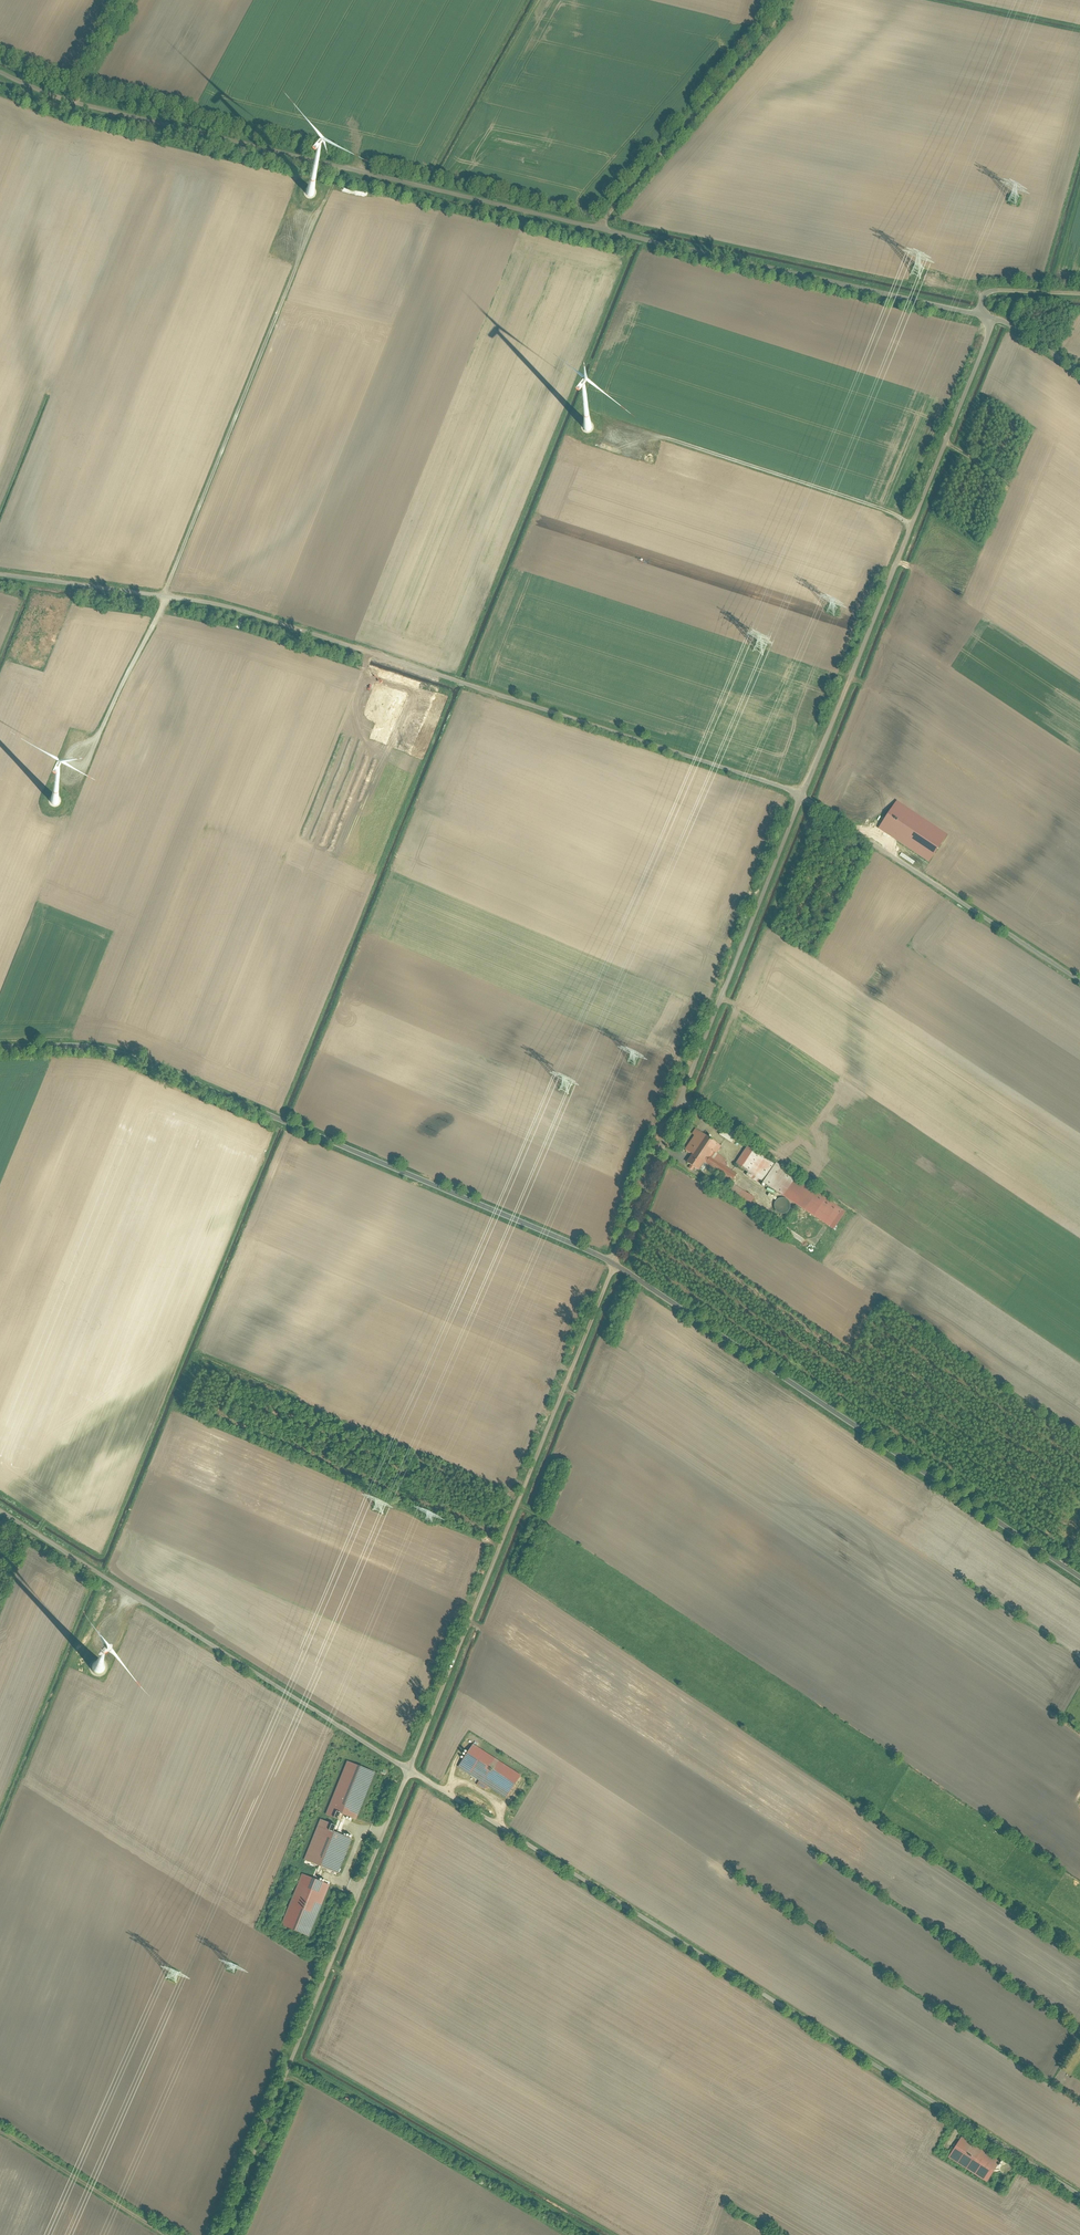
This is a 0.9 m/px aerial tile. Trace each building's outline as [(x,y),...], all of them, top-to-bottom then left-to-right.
[(875,831),(929,862),(946,832),(892,801),(875,831)] [(739,1132),(727,1124),(719,1134),(731,1143),(739,1132)] [(722,1145),(695,1127),(691,1134),(694,1135),(685,1149),(692,1154),(686,1162),(699,1170),(704,1163),(732,1181),(737,1173),(726,1166),(728,1164),(725,1162),(726,1159),(717,1153),(722,1145)] [(775,1164),(747,1145),(735,1164),(748,1172),(746,1175),(761,1185),(763,1183),(775,1164)] [(776,1162),(775,1164),(763,1183),(834,1229),(846,1211),(790,1175),(792,1172),(776,1162)] [(734,1192),(754,1204),(757,1197),(737,1186),(734,1192)] [(521,1775),(473,1744),(457,1767),(479,1781),(476,1785),(484,1790),(489,1787),(506,1798),(521,1775)] [(375,1773),(347,1761),(326,1814),(338,1819),(340,1813),(356,1820),(375,1773)] [(336,1825),(320,1819),(304,1859),(338,1873),(352,1839),(333,1831),(336,1825)] [(330,1885),(302,1873),(281,1925),(310,1936),(330,1885)] [(1002,2159),(963,2135),(948,2158),(987,2183),(1002,2159)] [(1001,2170),(1012,2163),(1011,2161),(999,2168),(1001,2170)]
